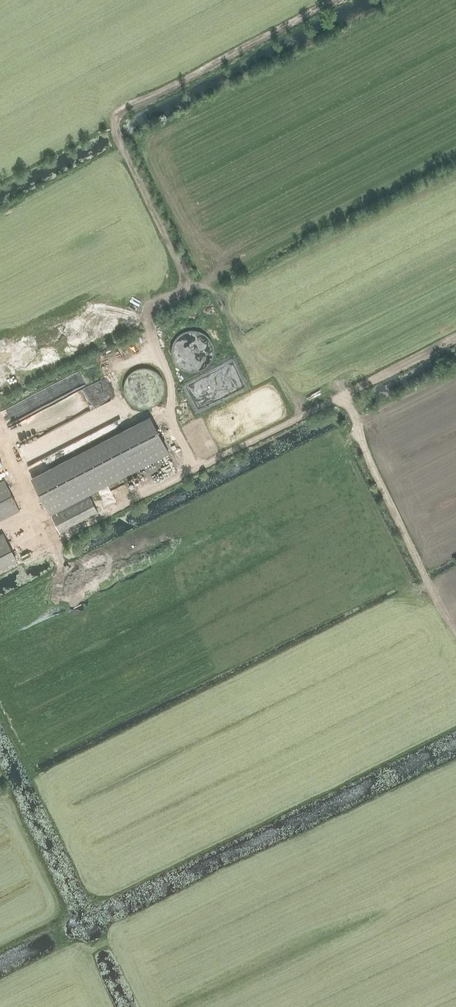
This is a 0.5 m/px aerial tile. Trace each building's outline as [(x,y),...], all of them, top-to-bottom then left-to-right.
[(214,346),(213,344),(213,343),(212,341),(211,340),(210,338),(208,337),(207,336),(206,335),(204,334),(203,333),(201,332),(199,332),(198,331),(196,331),(194,331),(192,331),(191,331),(189,331),(187,332),(186,333),(184,333),(182,334),(181,335),(180,336),(178,338),(177,339),(176,340),(175,342),(175,344),(174,345),(174,347),(173,349),(173,350),(173,352),(173,354),(173,356),(174,357),(174,359),(175,361),(176,362),(177,364),(178,365),(180,367),(181,368),(183,369),(184,370),(186,370),(188,371),(189,371),(191,372),(193,372),(195,372),(197,372),(198,371),(200,371),(202,370),(204,369),(205,369),(207,367),(208,366),(209,365),(210,363),(211,362),(212,360),(213,359),(214,357),(214,355),(214,353),(214,352),(214,350),(214,348),(214,346)] [(165,384),(164,382),(164,380),(163,379),(162,377),(161,376),(160,375),(158,374),(158,373),(157,372),(155,371),(154,371),(153,370),(152,370),(151,369),(150,369),(149,369),(147,369),(145,369),(144,369),(142,369),(141,369),(140,369),(138,370),(137,370),(136,371),(135,371),(134,372),(133,372),(132,373),(131,374),(130,375),(129,376),(128,377),(127,378),(127,380),(126,381),(125,383),(125,384),(125,385),(124,386),(124,388),(124,389),(124,390),(124,392),(125,393),(125,395),(126,397),(126,398),(126,399),(127,400),(128,402),(129,403),(130,403),(131,404),(131,405),(132,405),(133,406),(134,407),(135,407),(136,408),(137,408),(139,409),(140,409),(141,409),(142,410),(144,410),(146,410),(147,410),(148,410),(150,409),(151,409),(153,408),(155,407),(156,406),(158,405),(159,404),(160,403),(162,401),(163,400),(163,399),(163,398),(164,396),(165,395),(165,393),(165,391),(166,389),(166,388),(165,387),(165,386),(165,385),(165,384)] [(81,372),(48,386),(54,400),(88,386),(81,372)] [(82,412),(114,400),(106,379),(74,391),(82,412)] [(49,512),(168,451),(150,417),(31,477),(49,512)] [(18,508),(4,480),(0,482),(0,518),(18,508)] [(59,532),(98,512),(89,495),(50,514),(59,532)] [(16,560),(2,532),(0,533),(0,568),(16,560)]
